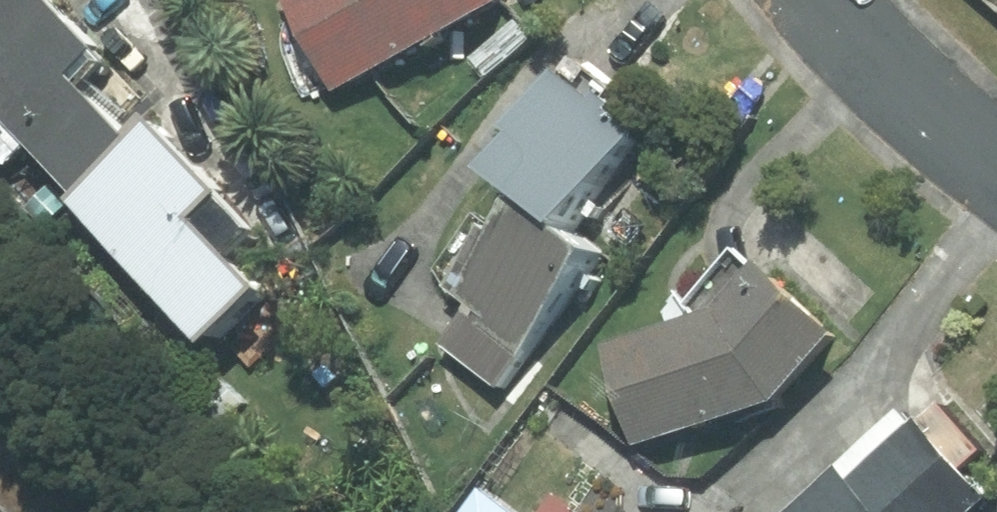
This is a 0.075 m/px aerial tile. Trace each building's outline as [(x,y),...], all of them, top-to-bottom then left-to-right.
[(86,201),(146,147),(83,79),(110,54),(59,0),(7,0),(0,6),(0,116),(3,119),(0,122),(0,155),(15,171),(38,149),(86,201)] [(341,100),(521,10),(516,0),(291,0),(341,100)] [(560,76),(517,133),(530,143),(501,181),(526,201),(454,297),(463,304),(436,339),(505,391),(606,258),(574,233),(645,140),(560,76)] [(268,236),(168,129),(83,208),(220,355),(280,299),(243,259),(268,236)] [(771,274),(727,314),(607,351),(637,449),(777,412),(849,339),(771,274)] [(805,511),(996,511),(996,500),(924,412),(849,475),(805,511)] [(483,491),(468,511),(512,511),(483,491)]
